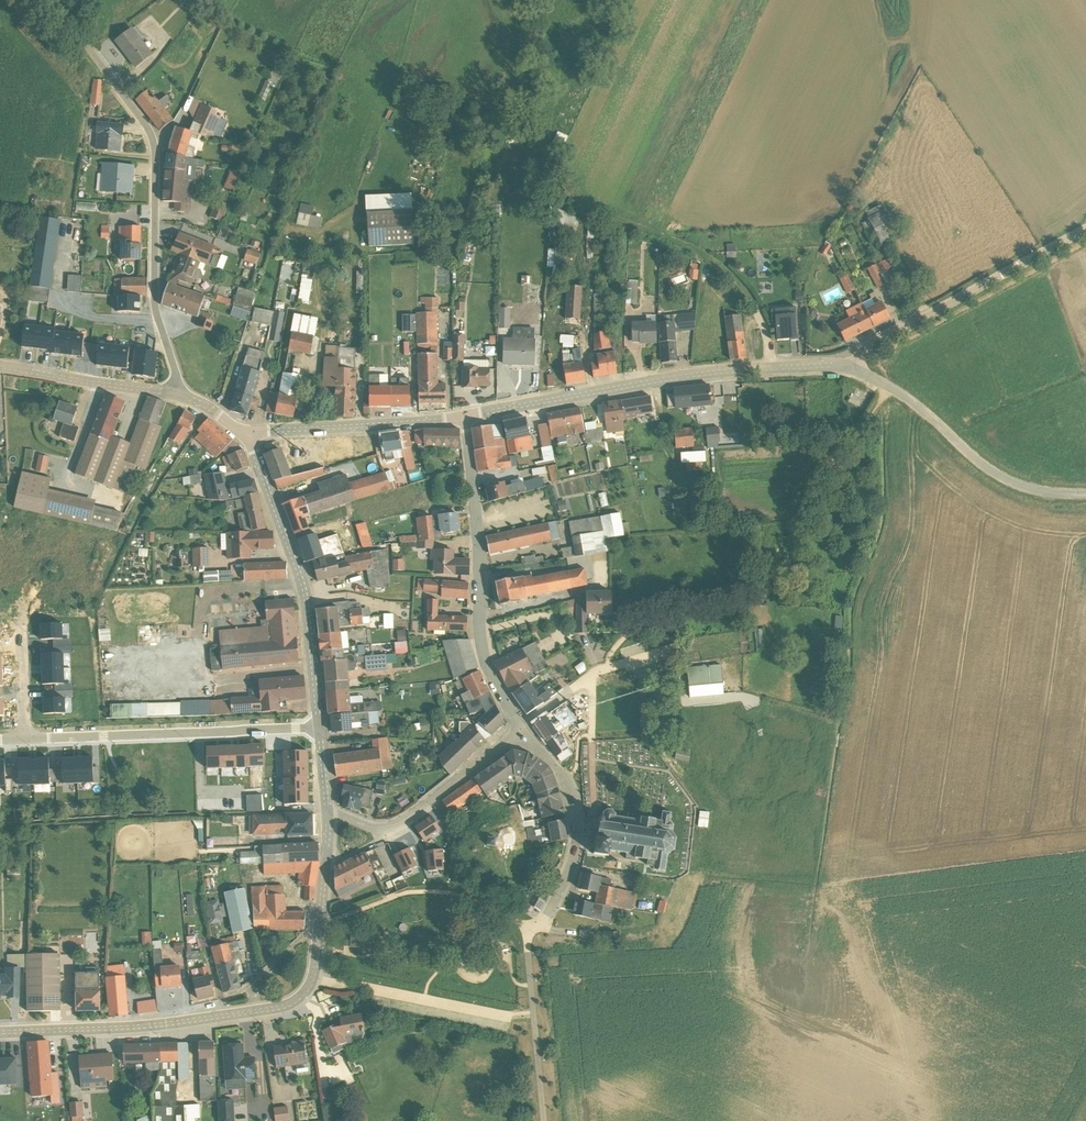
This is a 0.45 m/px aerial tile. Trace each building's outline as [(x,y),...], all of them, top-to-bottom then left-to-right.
[(152,55),(132,29),(115,42),(135,68),(152,55)] [(91,107),(99,107),(102,83),(94,82),(91,107)] [(136,101),(159,131),(173,121),(164,110),(173,104),(170,100),(174,97),(171,93),(158,103),(155,98),(155,99),(149,91),(136,101)] [(193,122),(189,133),(175,128),(169,145),(167,155),(193,160),(194,155),(192,155),(199,136),(205,138),(207,134),(213,136),(220,119),(215,116),(216,113),(201,106),(202,103),(194,100),(188,112),(193,122)] [(119,153),(121,137),(122,137),(123,127),(96,125),(96,135),(95,151),(119,153)] [(248,131),(241,137),(248,145),(255,139),(248,131)] [(553,143),(564,147),(568,134),(557,131),(553,143)] [(203,169),(204,163),(167,155),(165,170),(162,203),(174,204),(173,213),(189,214),(190,205),(193,183),(194,183),(196,168),(203,169)] [(126,194),(127,183),(128,178),(132,178),(133,168),(102,165),(99,192),(126,194)] [(241,177),(230,172),(223,188),(235,193),(241,177)] [(271,184),(264,178),(261,182),(268,188),(271,184)] [(419,214),(412,214),(411,197),(366,198),(366,214),(368,248),(413,246),(413,230),(420,230),(419,214)] [(228,207),(218,202),(211,219),(222,223),(228,207)] [(76,203),(75,210),(95,212),(96,204),(76,203)] [(867,219),(881,246),(889,242),(886,236),(894,232),(885,212),(890,210),(887,203),(881,205),(880,204),(869,210),(869,211),(866,213),(868,218),(867,219)] [(311,209),(301,207),(296,225),(319,231),(322,220),(310,217),(311,209)] [(249,215),(243,213),(240,221),(246,223),(249,215)] [(39,217),(29,287),(50,290),(60,219),(39,217)] [(474,228),(475,221),(461,220),(461,226),(474,228)] [(869,236),(874,233),(868,221),(863,223),(869,236)] [(119,260),(140,260),(140,227),(118,227),(118,242),(120,242),(119,260)] [(214,249),(180,235),(175,246),(174,246),(171,252),(179,256),(222,272),(227,259),(221,257),(221,258),(211,255),(214,249)] [(737,243),(727,244),(727,257),(737,257),(737,243)] [(548,250),(547,267),(553,268),(552,280),(556,280),(557,276),(563,276),(563,269),(557,268),(557,267),(564,267),(566,250),(562,250),(562,249),(555,248),(554,251),(548,250)] [(243,266),(258,271),(264,254),(249,249),(243,266)] [(208,275),(211,268),(180,256),(176,266),(178,267),(177,270),(174,269),(170,278),(171,279),(191,287),(194,281),(195,281),(200,279),(207,283),(210,276),(208,275)] [(316,267),(317,261),(305,258),(301,280),(311,282),(314,267),(316,267)] [(893,268),(888,259),(867,269),(877,289),(889,282),(884,273),(893,268)] [(698,280),(700,264),(692,263),(690,279),(698,280)] [(69,274),(68,290),(81,290),(82,274),(69,274)] [(841,276),(845,293),(854,291),(851,274),(841,276)] [(905,278),(896,275),(894,282),(902,285),(905,278)] [(521,277),(520,286),(531,287),(531,278),(521,277)] [(147,280),(114,280),(113,295),(118,295),(117,312),(139,312),(139,296),(146,296),(147,280)] [(301,281),(297,304),(307,306),(311,283),(301,281)] [(626,283),(625,304),(636,305),(638,284),(626,283)] [(176,288),(168,285),(161,306),(199,320),(197,328),(210,333),(213,324),(209,322),(211,316),(202,313),(201,316),(199,315),(204,298),(176,288)] [(582,288),(566,287),(564,320),(579,321),(582,288)] [(250,314),(256,295),(239,289),(233,308),(250,314)] [(795,293),(796,303),(803,302),(802,292),(795,293)] [(861,304),(873,327),(889,319),(875,292),(869,295),(871,299),(861,304)] [(607,333),(605,333),(606,305),(601,305),(600,295),(593,295),(594,332),(594,335),(593,335),(594,351),(593,352),(595,364),(591,365),(593,378),(615,375),(614,365),(617,365),(613,339),(609,340),(607,333)] [(206,297),(205,298),(229,306),(231,302),(217,297),(216,300),(206,297)] [(438,310),(438,300),(420,300),(420,305),(424,305),(425,314),(416,314),(416,345),(417,345),(417,350),(430,349),(429,348),(437,347),(437,345),(436,310),(438,310)] [(845,341),(873,327),(861,303),(845,311),(848,318),(836,325),(845,341)] [(455,312),(455,318),(463,318),(463,312),(463,304),(454,304),(454,312),(455,312)] [(499,306),(498,329),(511,329),(511,306),(499,306)] [(730,361),(745,359),(739,315),(732,316),(731,307),(723,308),(730,361)] [(250,314),(233,308),(230,318),(247,323),(250,314)] [(795,308),(774,310),(776,341),(790,340),(790,341),(798,341),(795,308)] [(255,310),(252,324),(270,327),(273,314),(255,310)] [(657,324),(661,364),(677,363),(674,333),(693,331),(695,314),(663,317),(663,323),(657,324)] [(632,342),(639,342),(639,344),(656,344),(654,316),(646,317),(646,323),(631,323),(632,342)] [(317,321),(294,317),(291,334),(292,334),(289,353),(313,357),(316,353),(318,340),(314,339),(317,321)] [(36,349),(39,328),(24,326),(21,347),(36,349)] [(51,351),(54,329),(39,328),(36,349),(51,351)] [(54,332),(51,354),(66,355),(69,334),(54,332)] [(84,336),(69,334),(66,355),(81,357),(81,360),(88,361),(90,349),(82,348),(84,336)] [(463,362),(464,336),(451,336),(451,362),(463,362)] [(533,340),(533,336),(513,336),(513,339),(504,339),(503,365),(533,366),(533,340)] [(573,337),(559,336),(559,344),(563,345),(563,348),(572,349),(573,337)] [(444,343),(443,361),(451,362),(451,343),(444,343)] [(96,362),(96,366),(111,368),(114,346),(98,344),(98,350),(90,349),(88,361),(96,362)] [(129,348),(114,346),(111,368),(126,370),(129,348)] [(335,389),(334,418),(353,419),(355,350),(338,349),(338,348),(326,347),(321,389),(335,389)] [(260,374),(264,354),(248,350),(242,369),(230,413),(247,417),(249,410),(256,412),(259,402),(253,399),(260,374)] [(561,365),(566,386),(585,382),(579,352),(580,352),(579,350),(571,351),(572,355),(569,355),(569,351),(562,352),(561,365)] [(135,351),(134,363),(128,362),(126,374),(153,377),(155,361),(153,361),(154,353),(135,351)] [(418,402),(445,402),(445,385),(438,385),(437,356),(418,356),(417,356),(418,402)] [(488,369),(488,362),(477,362),(464,361),(463,362),(462,362),(462,368),(462,388),(476,388),(476,384),(480,384),(480,385),(481,387),(483,387),(485,386),(486,384),(488,384),(489,369),(488,369)] [(300,372),(299,371),(293,370),(292,376),(283,374),(275,416),(293,419),(297,399),(296,398),(301,377),(299,377),(300,372)] [(369,408),(391,408),(390,388),(387,388),(387,376),(368,377),(369,404),(369,408)] [(666,395),(667,409),(674,409),(675,410),(711,406),(709,386),(673,390),(673,394),(666,395)] [(409,408),(409,388),(390,388),(391,408),(392,408),(394,410),(399,410),(401,408),(409,408)] [(279,396),(270,394),(266,414),(275,416),(279,396)] [(124,403),(105,396),(74,474),(124,493),(134,466),(146,471),(161,427),(158,426),(166,404),(148,397),(129,444),(116,438),(118,433),(113,431),(124,403)] [(219,406),(224,402),(220,397),(216,401),(219,406)] [(621,402),(623,421),(636,418),(636,417),(652,414),(650,397),(621,402)] [(623,421),(621,402),(603,405),(607,435),(623,432),(622,422),(623,421)] [(59,437),(73,442),(78,428),(71,426),(76,409),(59,403),(54,421),(63,424),(59,437)] [(546,415),(551,439),(557,438),(558,444),(566,443),(565,437),(584,433),(580,409),(546,415)] [(188,432),(195,419),(184,412),(177,426),(168,439),(179,445),(189,433),(188,432)] [(525,419),(502,424),(508,455),(532,451),(530,438),(528,438),(525,419)] [(195,440),(216,459),(232,442),(209,420),(197,432),(200,435),(195,440)] [(591,448),(590,443),(604,441),(602,430),(595,430),(595,429),(596,421),(593,423),(584,424),(585,434),(584,434),(586,448),(591,448)] [(471,430),(474,452),(500,447),(501,459),(507,458),(500,425),(471,430)] [(547,425),(537,427),(541,449),(550,447),(547,425)] [(718,428),(705,430),(707,444),(719,443),(718,428)] [(673,432),(675,449),(693,448),(691,429),(690,429),(682,430),(682,431),(673,432)] [(449,453),(448,431),(421,431),(415,431),(415,445),(423,445),(423,448),(418,448),(419,454),(426,454),(426,449),(446,450),(446,453),(449,453)] [(459,431),(448,431),(449,450),(461,450),(459,431)] [(406,472),(415,470),(410,449),(411,449),(407,432),(398,433),(406,471),(406,472)] [(398,433),(381,436),(386,462),(393,460),(394,461),(403,459),(398,433)] [(243,452),(232,442),(222,453),(226,457),(222,459),(228,475),(235,472),(235,473),(249,468),(243,452)] [(500,447),(474,452),(477,473),(501,470),(502,470),(517,468),(515,457),(509,458),(501,459),(500,447)] [(533,464),(534,467),(537,467),(554,465),(551,447),(540,449),(542,462),(533,464)] [(264,457),(274,483),(290,478),(280,451),(264,457)] [(682,452),(683,464),(686,464),(686,470),(702,470),(702,461),(708,461),(707,451),(682,452)] [(45,473),(49,457),(38,455),(34,471),(45,473)] [(602,464),(594,465),(596,472),(603,471),(602,464)] [(551,484),(559,482),(559,481),(555,466),(547,467),(551,484)] [(544,468),(531,471),(532,477),(545,475),(544,468)] [(568,468),(558,470),(559,477),(569,476),(568,468)] [(274,483),(277,490),(297,485),(296,484),(323,476),(322,470),(290,478),(274,483)] [(22,473),(14,508),(117,532),(121,513),(94,507),(96,501),(48,490),(51,479),(22,473)] [(347,505),(391,491),(384,474),(348,484),(345,476),(317,485),(319,493),(283,505),(294,536),(310,530),(305,519),(347,505)] [(224,475),(203,476),(209,501),(223,503),(258,495),(254,482),(229,487),(229,485),(226,486),(224,475)] [(182,479),(183,487),(201,485),(200,477),(189,477),(182,479)] [(494,489),(486,491),(489,503),(544,488),(541,478),(523,483),(521,479),(510,482),(511,487),(505,488),(504,484),(493,487),(494,489)] [(607,506),(604,494),(598,495),(601,508),(607,506)] [(237,516),(241,532),(252,532),(265,530),(258,495),(242,499),(242,500),(234,502),(237,511),(244,510),(245,514),(237,516)] [(564,501),(556,503),(559,513),(567,511),(564,501)] [(458,532),(457,515),(456,515),(431,518),(430,509),(416,511),(417,519),(416,520),(417,536),(399,538),(399,539),(399,545),(441,541),(442,541),(441,534),(458,532)] [(628,524),(621,524),(619,514),(568,523),(572,548),(562,550),(563,559),(609,553),(609,540),(629,536),(628,526),(628,524)] [(361,549),(352,522),(336,526),(336,528),(338,528),(341,537),(320,544),(317,535),(298,541),(305,564),(324,558),(325,560),(361,549)] [(551,542),(559,540),(555,523),(485,538),(489,555),(551,542)] [(220,536),(221,552),(226,552),(226,561),(251,560),(250,550),(272,549),(272,534),(229,535),(220,536)] [(416,550),(433,550),(433,542),(408,544),(408,549),(416,548),(416,550)] [(370,590),(389,588),(388,574),(386,564),(390,564),(387,551),(371,553),(370,548),(361,549),(342,556),(313,563),(317,583),(339,578),(339,579),(355,576),(354,574),(366,572),(370,590)] [(192,550),(192,568),(209,567),(209,549),(192,550)] [(454,551),(431,551),(430,562),(434,562),(433,575),(468,576),(468,561),(454,561),(454,551)] [(534,557),(522,559),(524,566),(543,563),(542,558),(535,559),(534,557)] [(183,559),(179,559),(179,568),(188,568),(188,565),(183,565),(183,559)] [(392,561),(393,573),(403,572),(403,561),(392,561)] [(286,565),(243,566),(244,582),(287,580),(286,565)] [(219,583),(231,583),(230,573),(219,573),(218,572),(204,573),(204,568),(198,568),(199,573),(203,574),(203,584),(219,584),(219,583)] [(531,577),(495,584),(499,607),(527,601),(527,599),(587,587),(584,570),(532,579),(531,577)] [(424,581),(423,593),(441,594),(441,599),(467,600),(468,585),(424,581)] [(585,606),(576,606),(577,635),(587,634),(586,616),(610,616),(610,592),(585,593),(585,606)] [(240,669),(299,663),(293,601),(264,603),(266,628),(218,632),(220,648),(209,649),(211,671),(240,669)] [(438,601),(427,601),(427,632),(466,633),(467,619),(437,617),(438,601)] [(572,601),(562,604),(565,618),(572,616),(574,601),(572,601)] [(339,628),(370,624),(369,610),(364,610),(364,611),(361,611),(360,605),(359,604),(349,604),(348,603),(331,605),(332,609),(316,611),(319,636),(340,634),(339,628)] [(112,644),(110,608),(99,609),(100,645),(112,644)] [(392,616),(383,616),(384,630),(393,630),(392,616)] [(62,624),(40,625),(40,640),(62,639),(62,624)] [(404,631),(396,632),(397,643),(405,642),(406,642),(404,631)] [(349,650),(347,633),(319,636),(321,653),(349,650)] [(469,641),(441,642),(453,680),(477,669),(469,641)] [(406,643),(394,644),(395,655),(407,654),(406,643)] [(547,668),(535,643),(494,664),(500,676),(502,675),(505,681),(503,682),(511,694),(528,683),(538,677),(537,674),(547,668)] [(357,655),(356,644),(348,645),(349,650),(321,653),(322,663),(324,662),(343,661),(343,656),(356,655),(357,655)] [(63,669),(63,653),(41,654),(41,670),(63,669)] [(354,672),(356,664),(365,663),(365,673),(386,671),(386,665),(396,664),(395,655),(357,659),(356,655),(343,656),(343,661),(325,663),(327,693),(349,691),(348,673),(354,672)] [(582,663),(574,669),(579,676),(588,669),(583,662),(582,663)] [(720,666),(686,669),(689,698),(723,696),(720,666)] [(63,669),(41,670),(42,685),(64,684),(63,669)] [(489,694),(478,672),(454,684),(460,697),(455,699),(460,710),(465,708),(465,705),(489,694)] [(286,702),(306,700),(304,678),(258,682),(260,698),(231,699),(231,715),(287,712),(286,702)] [(526,716),(556,694),(549,684),(542,689),(541,687),(535,692),(528,683),(511,694),(526,716)] [(429,697),(440,696),(439,686),(428,687),(429,697)] [(349,691),(326,693),(328,715),(350,713),(350,715),(381,713),(380,703),(350,705),(349,691)] [(489,694),(465,705),(469,716),(473,714),(482,710),(483,711),(495,706),(489,694)] [(64,698),(42,699),(43,714),(65,714),(64,698)] [(216,716),(231,715),(230,700),(180,701),(180,703),(109,705),(110,718),(216,716)] [(477,733),(486,742),(503,725),(495,706),(484,711),(485,715),(477,723),(474,718),(471,720),(477,733)] [(331,717),(332,733),(352,732),(352,729),(369,728),(369,727),(379,726),(378,713),(331,717)] [(572,755),(545,717),(533,725),(560,763),(572,755)] [(421,733),(429,731),(427,719),(419,720),(421,733)] [(461,735),(453,744),(444,752),(438,758),(441,767),(449,775),(451,775),(459,768),(468,759),(477,750),(486,742),(467,723),(459,723),(459,733),(461,735)] [(333,756),(336,778),(391,770),(387,739),(371,741),(372,750),(333,756)] [(235,768),(249,768),(249,746),(234,747),(235,768)] [(263,746),(249,746),(249,768),(264,767),(263,746)] [(207,769),(221,769),(220,747),(206,748),(207,769)] [(221,769),(235,768),(234,747),(220,747),(221,769)] [(676,750),(674,760),(687,763),(686,770),(693,772),(697,755),(676,750)] [(538,760),(528,755),(512,751),(505,757),(512,769),(514,777),(520,779),(524,781),(530,785),(551,773),(550,773),(548,774),(546,770),(546,766),(538,760)] [(283,753),(284,766),(308,765),(307,752),(283,753)] [(83,757),(77,757),(77,758),(78,784),(93,783),(92,758),(83,758),(83,757)] [(487,797),(496,790),(507,783),(514,777),(512,769),(505,757),(494,765),(483,772),(473,779),(487,797)] [(37,760),(33,760),(34,785),(49,785),(48,758),(37,759),(37,760)] [(77,758),(61,759),(62,784),(78,784),(77,758)] [(28,759),(17,759),(18,786),(34,785),(33,760),(28,760),(28,759)] [(284,766),(284,780),(307,779),(308,779),(308,765),(284,766)] [(563,814),(560,801),(557,788),(552,775),(531,786),(535,795),(538,806),(541,819),(563,814)] [(283,780),(284,793),(308,792),(307,779),(284,780),(283,780)] [(473,779),(442,803),(451,814),(483,792),(473,779)] [(375,795),(384,796),(385,781),(377,782),(375,795)] [(344,797),(342,807),(344,808),(344,809),(351,811),(351,809),(359,811),(360,808),(369,810),(373,794),(344,787),(342,797),(344,797)] [(284,793),(284,806),(308,805),(308,792),(284,793)] [(595,840),(593,855),(608,858),(609,852),(626,855),(625,861),(634,862),(635,859),(647,861),(646,867),(652,868),(653,868),(652,871),(664,872),(667,856),(674,850),(676,839),(670,831),(672,830),(673,826),(671,823),(669,823),(671,814),(662,813),(660,822),(640,818),(639,821),(615,818),(614,814),(612,811),(607,810),(606,810),(606,811),(603,813),(602,814),(603,814),(602,819),(601,819),(600,819),(599,820),(598,820),(598,821),(598,822),(598,823),(598,824),(599,824),(599,825),(597,840),(595,840)] [(699,810),(698,827),(709,827),(710,811),(699,810)] [(312,815),(248,817),(248,835),(252,835),(252,836),(286,835),(286,837),(312,836),(312,815)] [(224,824),(233,824),(233,816),(224,816),(224,824)] [(441,831),(431,817),(414,828),(423,842),(441,831)] [(202,820),(192,820),(197,829),(198,842),(203,842),(202,820)] [(533,821),(524,823),(529,848),(568,840),(565,821),(540,826),(541,829),(535,830),(533,821)] [(488,839),(487,847),(494,848),(495,840),(488,839)] [(378,842),(380,850),(388,848),(386,840),(378,842)] [(239,865),(318,862),(318,853),(317,854),(307,854),(307,844),(254,847),(254,851),(239,852),(239,865)] [(409,848),(393,856),(402,875),(418,867),(409,848)] [(337,889),(340,897),(360,888),(356,881),(374,873),(379,885),(389,880),(376,850),(329,870),(337,889)] [(442,850),(425,852),(428,872),(445,870),(442,850)] [(303,901),(314,902),(314,887),(318,863),(318,862),(263,864),(263,875),(298,874),(297,881),(301,882),(301,886),(304,887),(303,901)] [(227,869),(230,885),(241,883),(239,867),(227,869)] [(630,911),(631,911),(634,894),(609,889),(610,881),(581,875),(578,889),(596,893),(594,905),(620,910),(630,911)] [(252,906),(254,931),(304,929),(305,913),(286,912),(285,895),(283,895),(283,886),(250,887),(251,906),(252,906)] [(223,893),(232,934),(253,929),(244,889),(223,893)] [(527,905),(539,912),(545,903),(528,893),(526,893),(523,893),(521,904),(524,904),(527,905)] [(187,917),(194,917),(192,895),(186,895),(187,917)] [(209,925),(223,922),(222,918),(226,917),(223,904),(219,904),(218,900),(205,903),(209,925)] [(659,912),(667,913),(669,901),(660,900),(659,912)] [(572,916),(609,924),(612,909),(575,901),(572,916)] [(343,948),(360,950),(362,938),(350,936),(350,942),(344,941),(343,948)] [(235,942),(234,937),(220,940),(221,945),(211,948),(223,993),(239,989),(240,988),(233,961),(241,959),(236,942),(235,942)] [(160,941),(152,942),(156,988),(180,986),(178,966),(162,967),(161,950),(159,951),(159,948),(161,948),(160,941)] [(190,945),(186,945),(187,952),(186,952),(186,961),(198,960),(198,952),(191,952),(190,945)] [(26,955),(27,1012),(60,1011),(59,954),(26,955)] [(26,955),(7,955),(7,967),(26,968),(26,955)] [(198,1000),(212,996),(211,989),(214,988),(211,975),(209,975),(207,967),(197,969),(200,978),(193,980),(198,1000)] [(8,995),(8,998),(18,998),(19,968),(5,968),(5,974),(0,974),(0,994),(8,995)] [(99,1011),(98,968),(85,968),(85,973),(76,973),(76,1011),(99,1011)] [(128,1016),(123,977),(106,978),(109,1018),(128,1016)] [(138,1014),(157,1011),(155,1000),(136,1003),(138,1014)] [(363,1029),(361,1015),(340,1018),(339,1019),(339,1021),(336,1024),(322,1031),(332,1054),(357,1043),(361,1041),(363,1036),(364,1034),(364,1032),(363,1031),(362,1029),(363,1029)] [(297,1074),(308,1073),(308,1072),(303,1040),(291,1042),(291,1045),(273,1047),(273,1048),(276,1069),(295,1066),(297,1074)] [(47,1041),(28,1042),(32,1097),(47,1097),(48,1104),(60,1103),(60,1096),(58,1072),(51,1073),(47,1041)] [(213,1042),(198,1043),(200,1077),(215,1076),(213,1042)] [(179,1081),(189,1081),(188,1043),(187,1043),(178,1043),(177,1044),(179,1081)] [(144,1071),(160,1071),(160,1044),(123,1045),(123,1064),(144,1064),(144,1071)] [(160,1044),(160,1071),(160,1072),(150,1095),(151,1120),(195,1120),(195,1119),(200,1119),(199,1105),(177,1106),(176,1091),(179,1081),(177,1044),(160,1044)] [(245,1090),(244,1079),(255,1079),(253,1057),(243,1057),(242,1045),(223,1046),(226,1091),(245,1090)] [(79,1057),(82,1090),(106,1088),(106,1082),(113,1081),(111,1054),(79,1057)] [(16,1085),(15,1059),(0,1059),(0,1085),(16,1085)] [(216,1101),(215,1076),(200,1077),(201,1102),(216,1101)] [(217,1101),(218,1120),(234,1120),(233,1100),(217,1101)] [(69,1103),(70,1118),(71,1118),(72,1120),(82,1120),(82,1117),(83,1117),(82,1102),(69,1103)] [(325,1104),(326,1120),(338,1120),(337,1104),(325,1104)] [(273,1109),(275,1120),(288,1120),(286,1107),(273,1109)]
